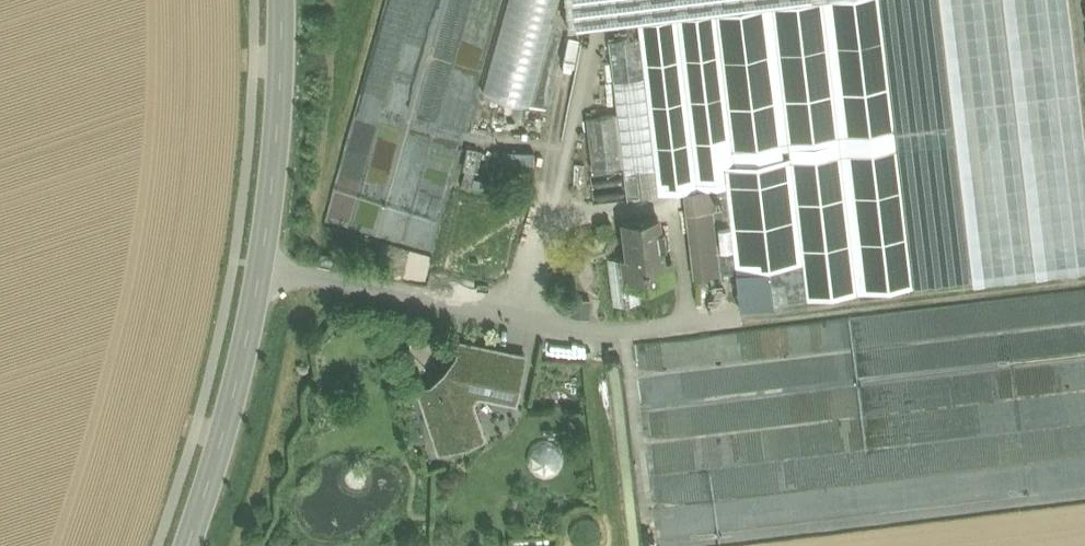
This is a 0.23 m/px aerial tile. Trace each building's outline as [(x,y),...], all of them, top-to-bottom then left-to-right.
[(579,183),(737,217),(754,301),(1084,272),(1084,0),(565,0),(579,183)] [(373,236),(432,249),(453,154),(436,151),(442,127),(465,132),(472,102),(450,97),(449,101),(427,96),(424,107),(411,104),(385,220),(377,218),(373,236)] [(668,217),(619,221),(624,292),(674,288),(668,217)] [(666,360),(671,359),(674,371),(715,362),(709,332),(662,342),(666,360)] [(586,353),(588,340),(573,338),(571,351),(586,353)] [(497,347),(495,346),(494,351),(483,349),(483,353),(476,351),(477,347),(461,344),(456,365),(442,382),(421,389),(426,403),(433,400),(442,425),(434,428),(441,449),(481,436),(469,400),(478,390),(515,397),(519,378),(501,374),(494,364),(497,347)] [(524,352),(497,347),(494,364),(501,374),(519,378),(524,352)] [(426,403),(434,428),(442,425),(433,400),(426,403)]
